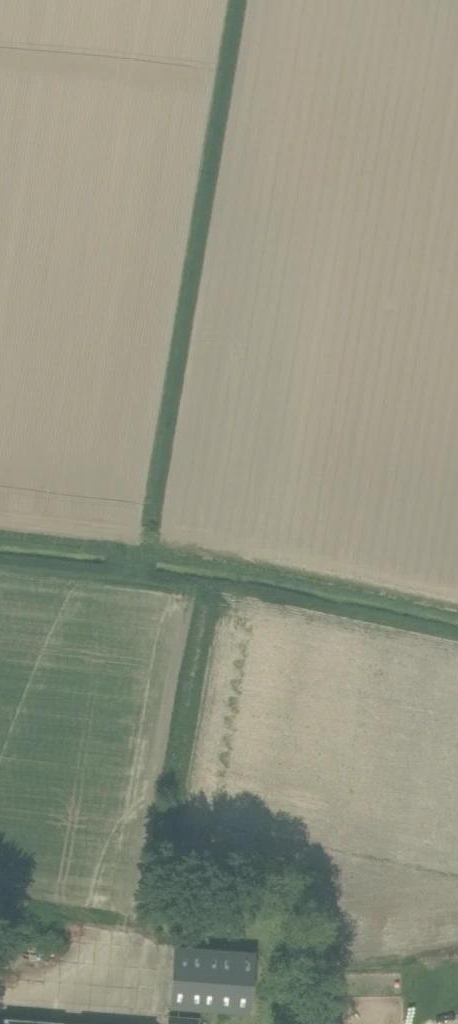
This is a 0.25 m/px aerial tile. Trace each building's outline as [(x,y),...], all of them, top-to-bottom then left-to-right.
[(170,1007),(251,1013),(256,950),(175,944),(170,1007)] [(168,1014),(168,1023),(199,1023),(199,1017),(168,1014)]
